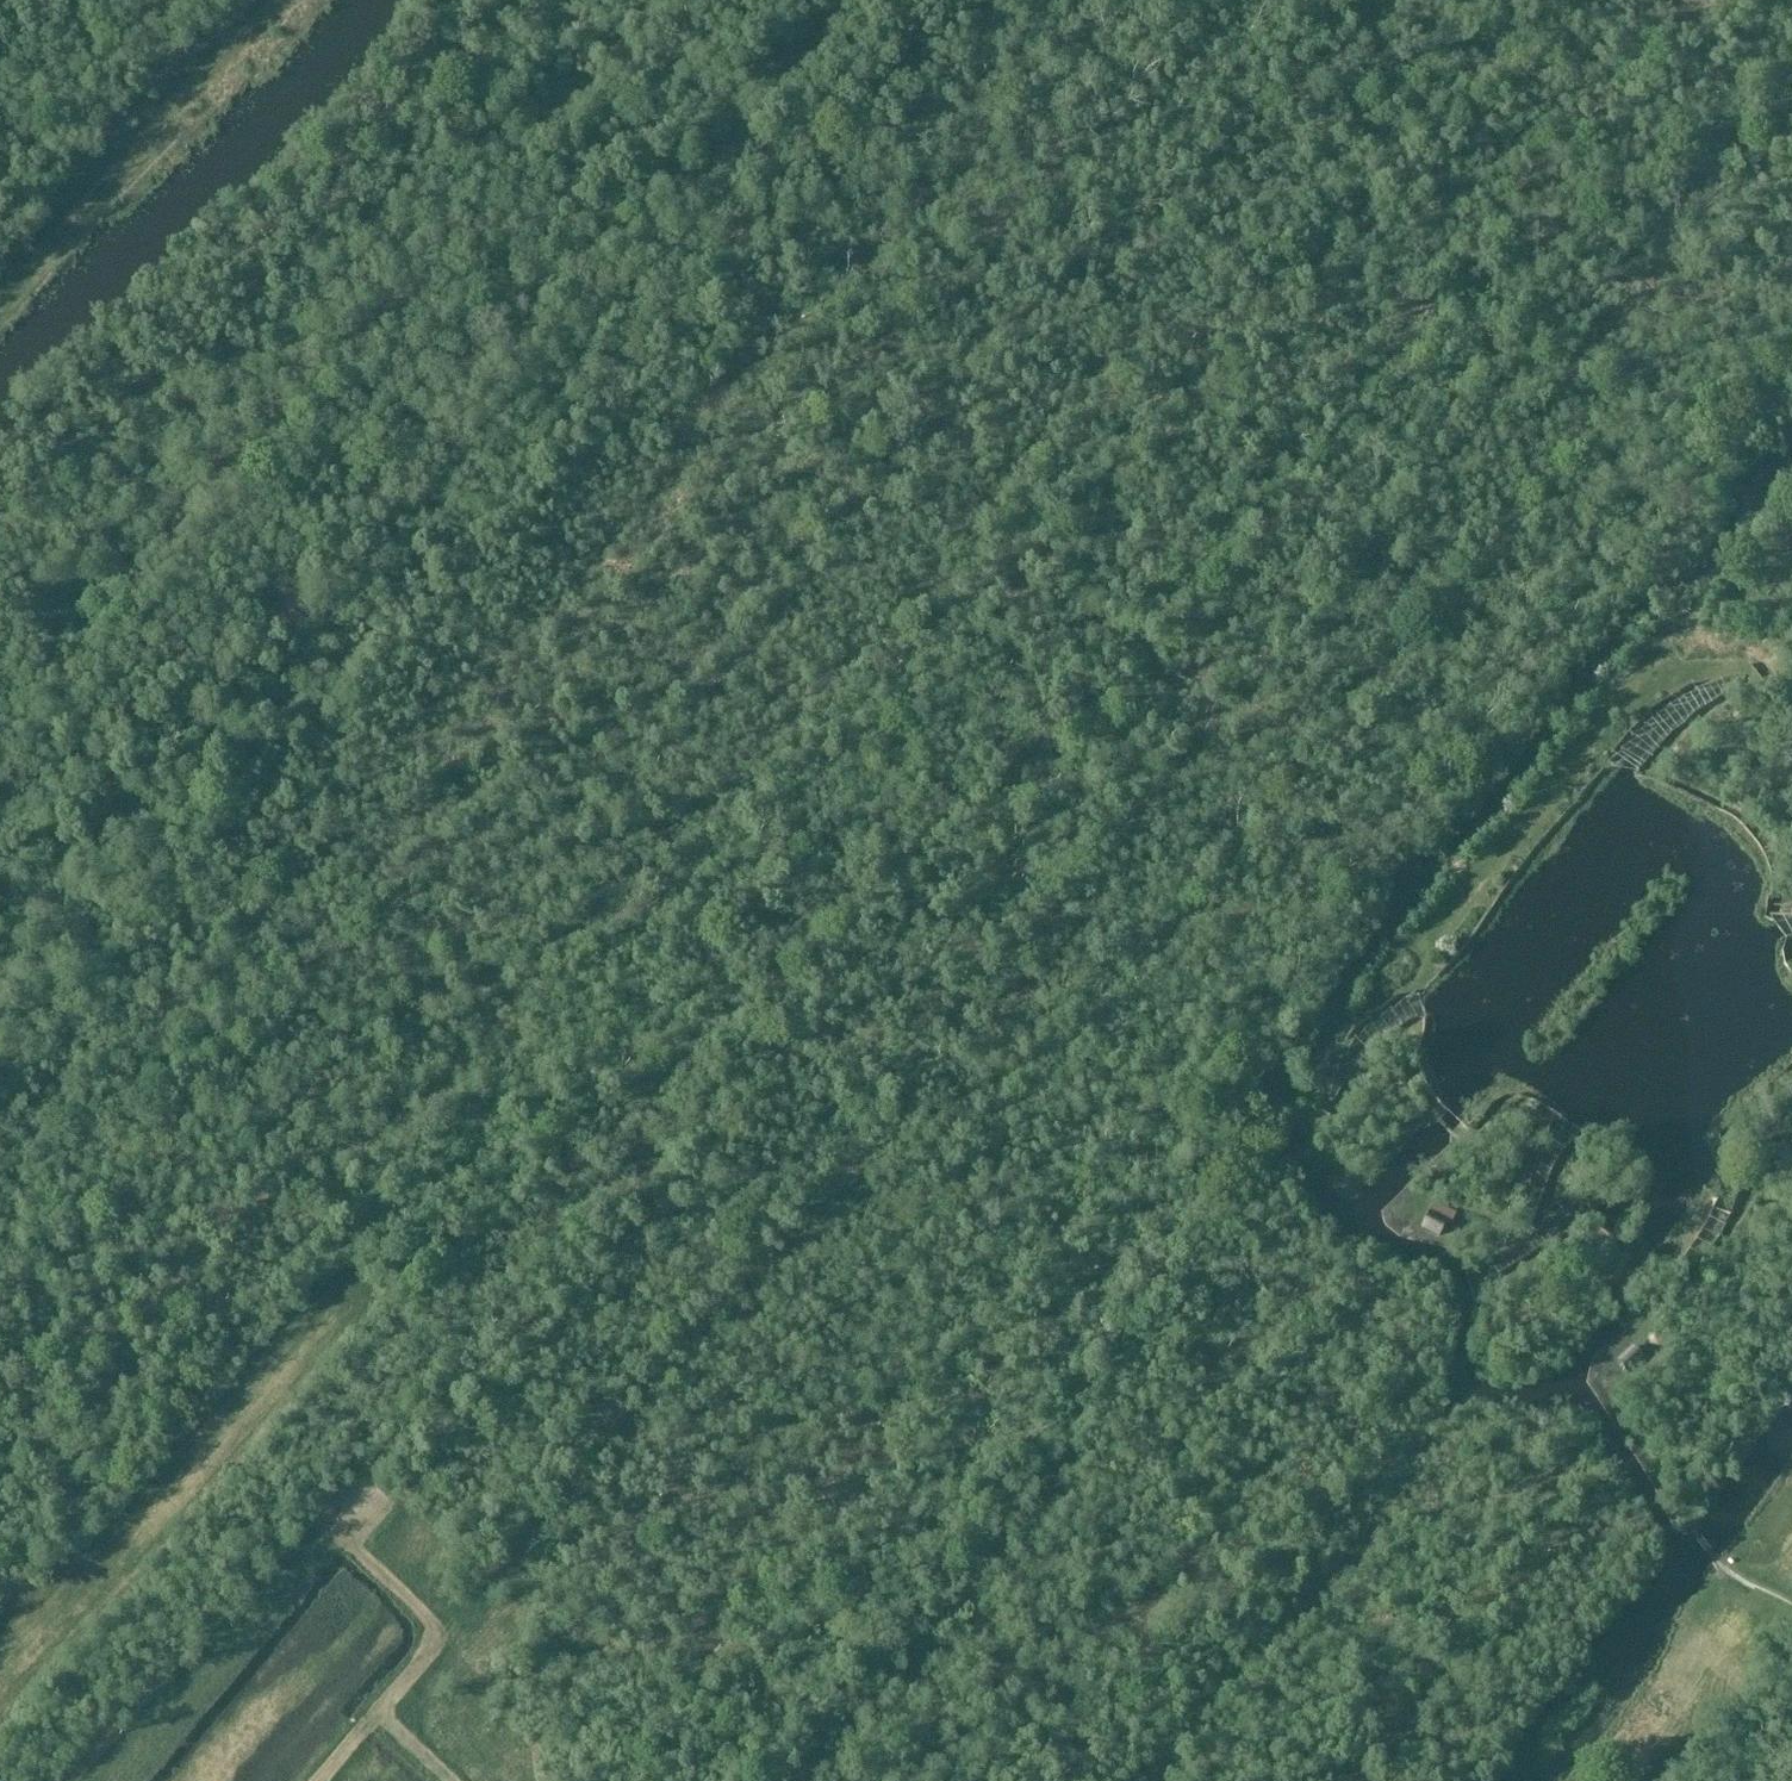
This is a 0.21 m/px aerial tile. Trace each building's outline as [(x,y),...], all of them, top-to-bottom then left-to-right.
[(1417,1238),(1437,1245),(1443,1228),(1423,1222),(1417,1238)] [(1629,1377),(1646,1361),(1635,1349),(1618,1364),(1629,1377)]
